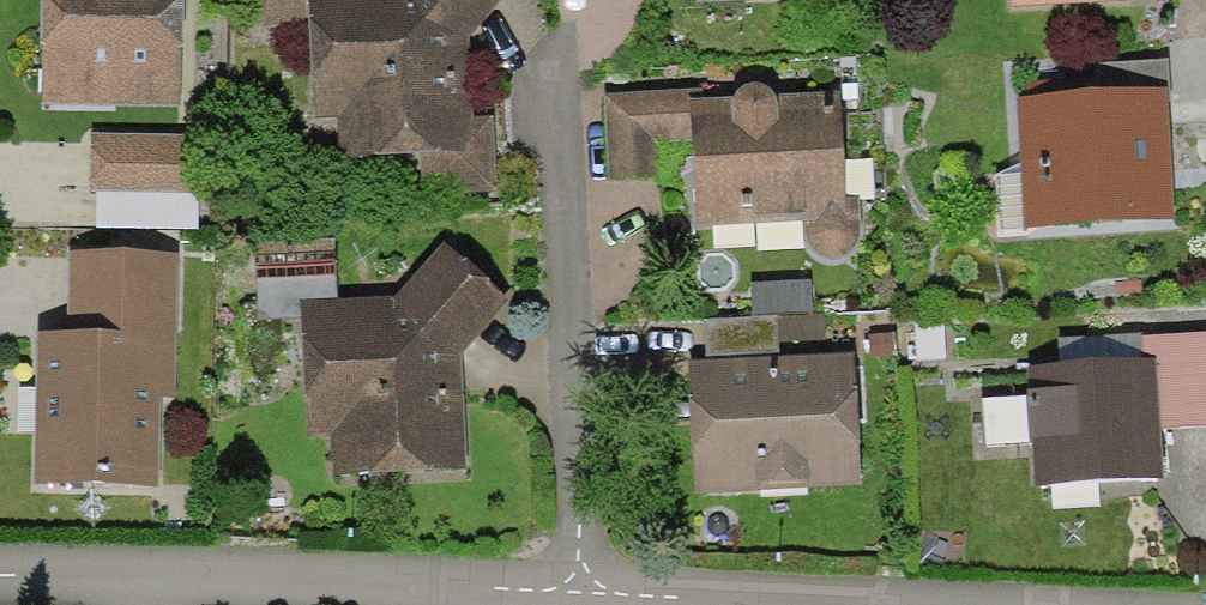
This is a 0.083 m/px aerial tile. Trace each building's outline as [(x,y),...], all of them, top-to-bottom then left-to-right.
[(43,102),(182,104),(184,0),(44,0),(43,102)] [(500,0),(264,0),(265,26),(312,25),(315,114),(337,113),(339,156),(421,153),(422,194),(496,191),(494,119),(472,120),(469,39),(500,0)] [(1176,0),(1011,0),(1012,9),(1126,4),(1176,1),(1176,0)] [(1019,110),(1026,225),(1175,216),(1166,61),(1095,65),(1096,80),(1030,84),(1031,109),(1019,110)] [(848,257),(859,243),(858,227),(857,202),(845,202),(839,97),(779,101),(767,92),(759,87),(750,86),(742,89),(735,95),(731,103),(701,104),(701,94),(601,96),(603,181),(654,180),(653,137),(693,136),(695,227),(802,225),(803,240),(808,255),(819,261),(833,263),(848,257)] [(195,139),(93,136),(91,194),(194,197),(195,139)] [(301,303),(336,302),(335,239),(254,240),(255,320),(301,319),(301,303)] [(442,248),(397,301),(336,302),(301,303),(301,319),(305,436),(333,435),(335,477),(465,473),(461,354),(505,302),(442,248)] [(34,481),(160,483),(161,399),(175,399),(177,259),(69,258),(68,337),(36,337),(34,481)] [(810,283),(752,286),(754,320),(775,319),(812,317),(810,283)] [(705,322),(706,360),(777,357),(775,319),(754,320),(705,322)] [(1160,442),(1184,441),(1182,405),(1205,404),(1205,346),(1205,332),(1155,334),(1160,442)] [(1056,366),(1026,368),(1030,486),(1161,482),(1160,442),(1155,334),(1055,339),(1056,366)] [(706,360),(689,361),(694,492),(858,486),(853,354),(777,357),(706,360)]
